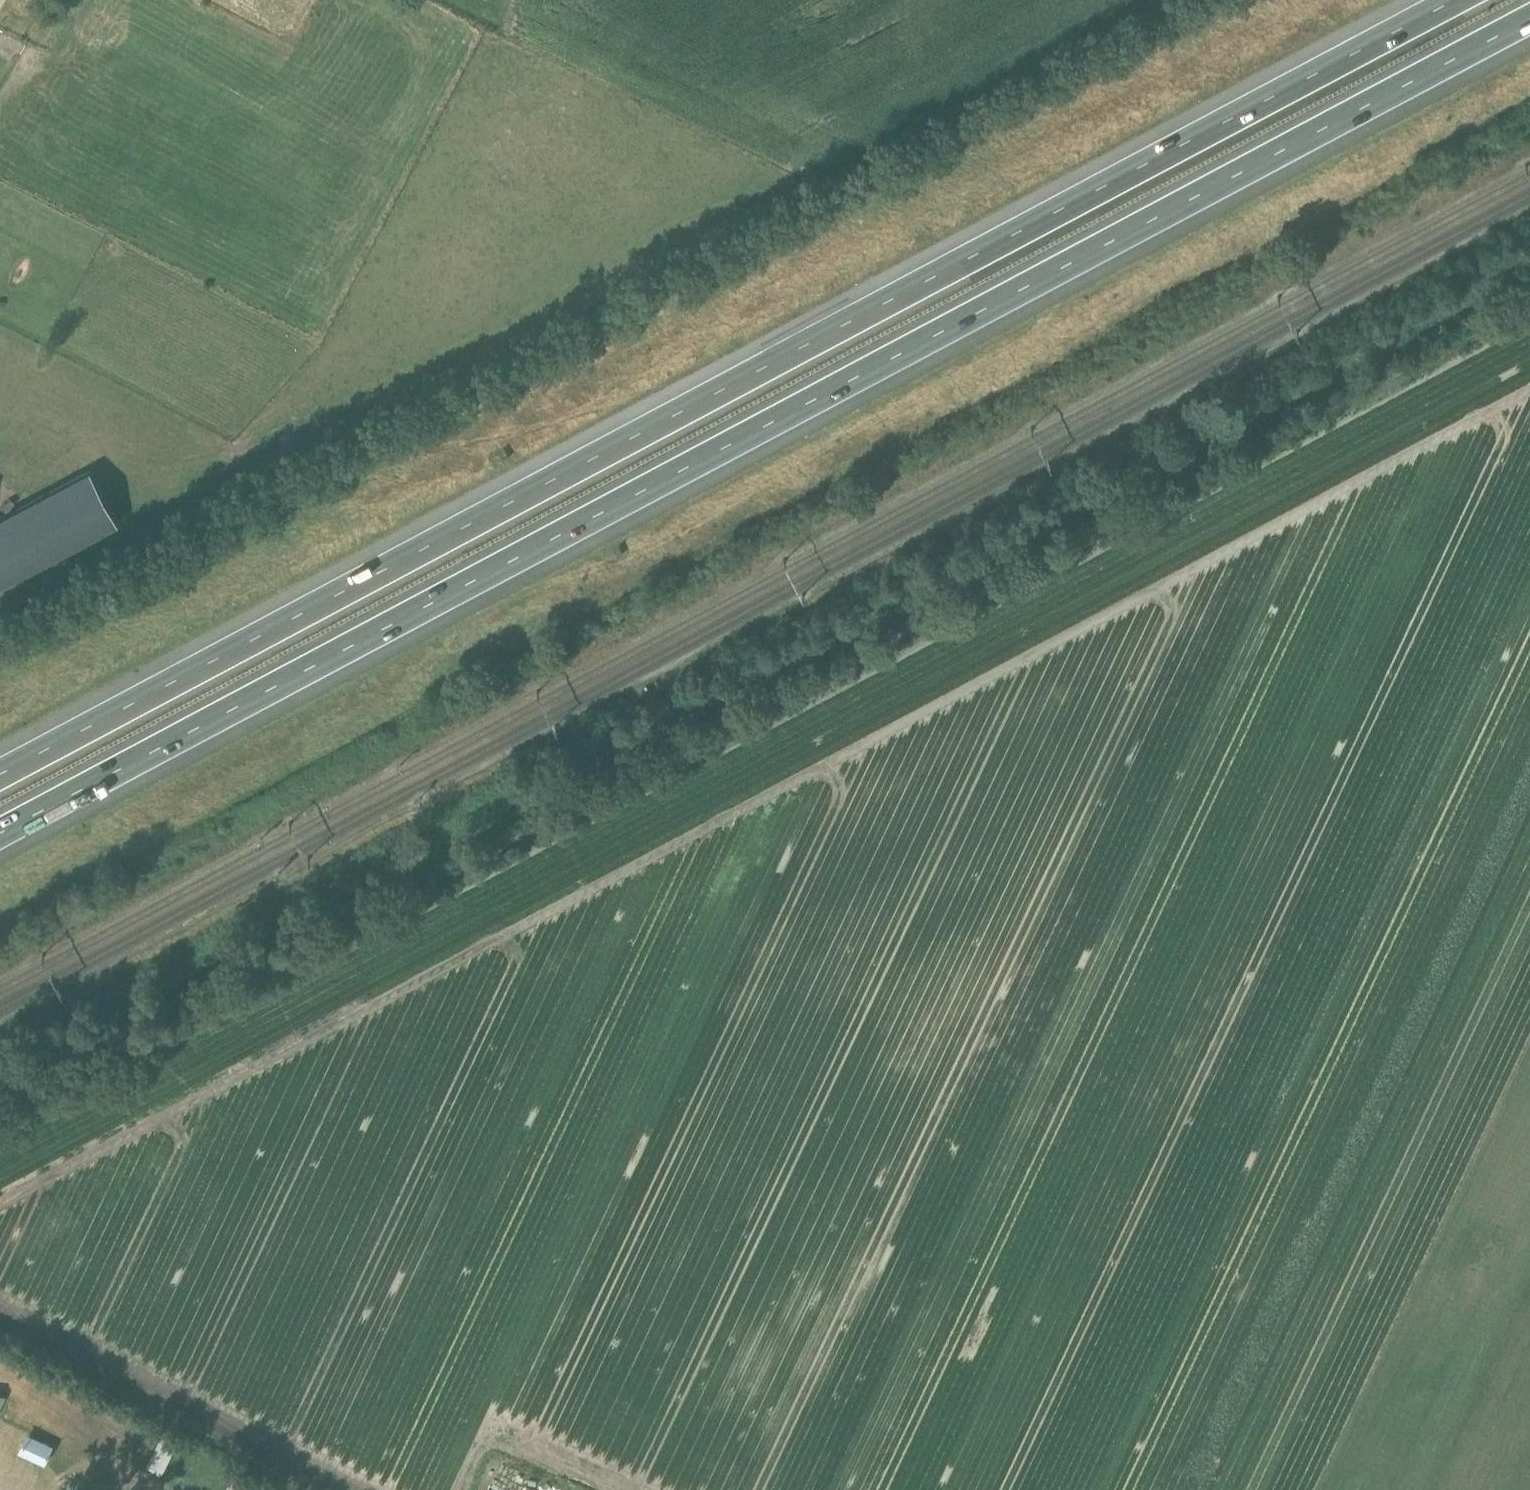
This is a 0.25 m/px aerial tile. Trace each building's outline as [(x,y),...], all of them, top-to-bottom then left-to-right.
[(123,520),(93,463),(0,514),(0,587),(123,520)] [(51,1444),(26,1434),(18,1452),(44,1463),(51,1444)] [(177,1444),(162,1436),(146,1466),(161,1474),(177,1444)]
